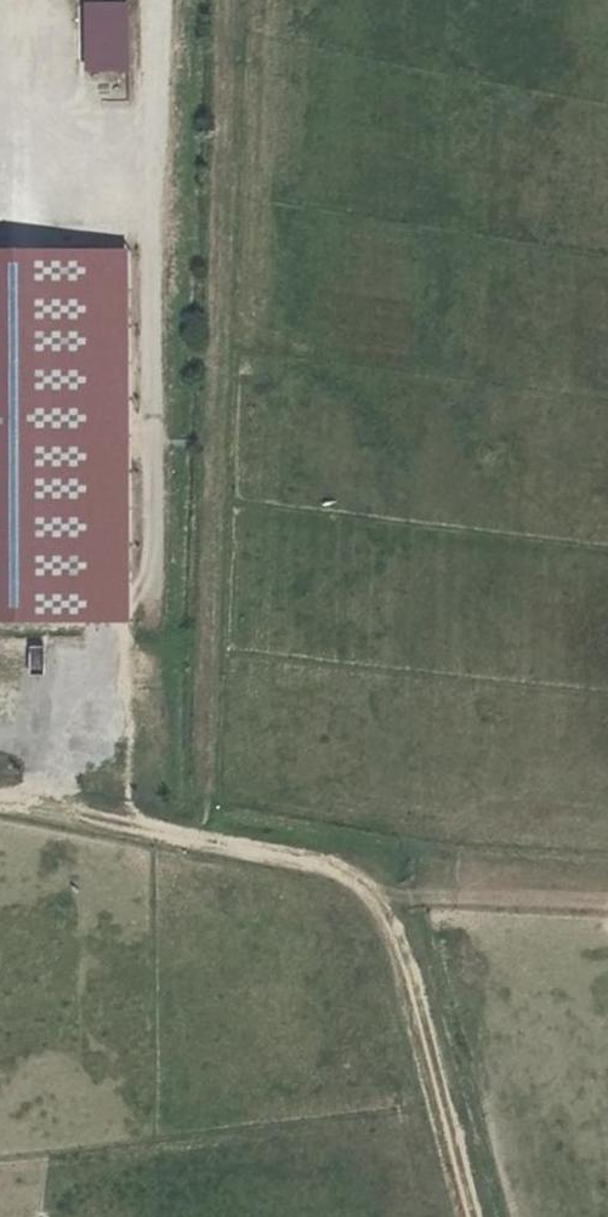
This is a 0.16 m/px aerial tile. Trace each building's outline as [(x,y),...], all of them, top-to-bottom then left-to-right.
[(76,70),(124,70),(125,0),(124,0),(77,0),(76,70)] [(0,249),(0,621),(129,621),(127,248),(0,249)]
